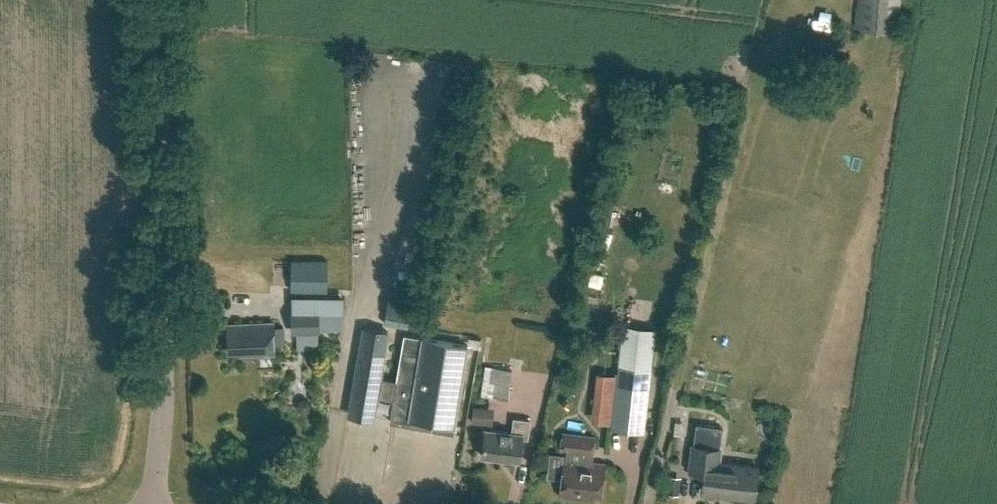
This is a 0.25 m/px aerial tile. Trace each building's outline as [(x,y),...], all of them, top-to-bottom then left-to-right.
[(899,31),(902,0),(857,0),(856,28),(899,31)] [(328,290),(328,260),(291,259),(291,289),(328,290)] [(392,302),(390,321),(414,324),(416,305),(392,302)] [(317,310),(317,309),(291,310),(292,332),(318,331),(317,329),(343,328),(343,309),(317,310)] [(273,330),(272,322),(227,324),(228,353),(240,352),(240,356),(274,354),(273,342),(284,342),(283,330),(273,330)] [(640,430),(652,328),(626,324),(617,394),(600,393),(598,413),(615,414),(613,427),(640,430)] [(396,382),(379,379),(388,331),(364,327),(349,414),(372,418),(377,390),(394,393),(390,421),(453,432),(467,344),(404,334),(396,382)] [(508,398),(512,368),(485,365),(481,395),(508,398)] [(477,404),(475,419),(498,421),(499,406),(477,404)] [(527,438),(529,422),(514,420),(512,434),(485,430),(482,456),(519,460),(521,437),(527,438)] [(752,468),(717,464),(719,448),(722,428),(695,424),(689,475),(706,476),(704,492),(749,498),(752,468)] [(592,462),(595,437),(563,433),(561,450),(567,451),(566,459),(564,458),(559,496),(593,501),(594,495),(602,496),(606,463),(592,462)]
